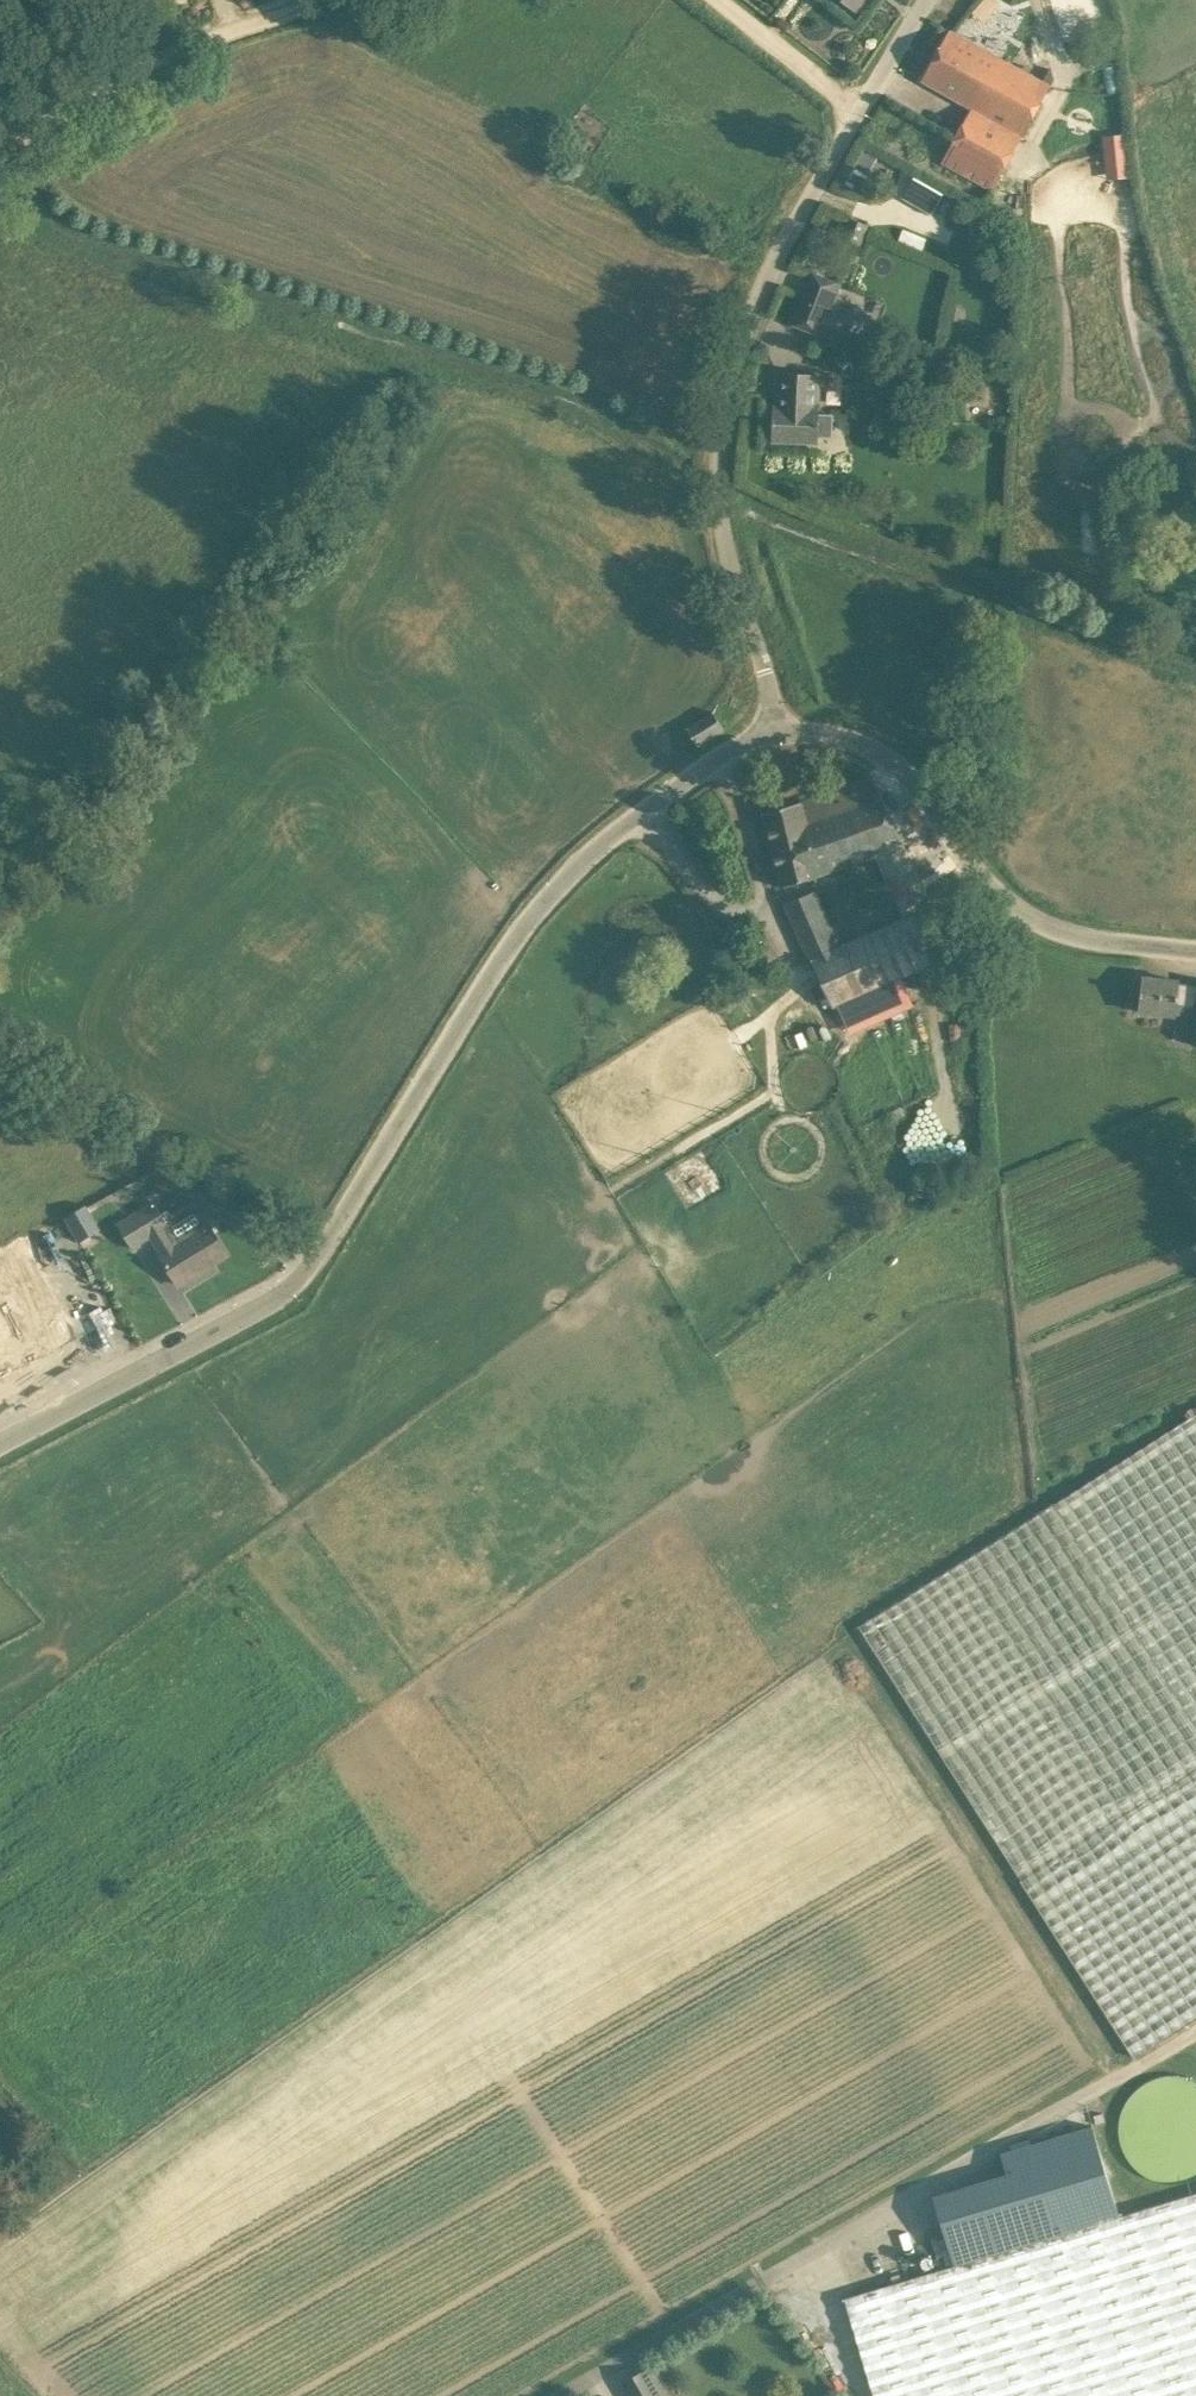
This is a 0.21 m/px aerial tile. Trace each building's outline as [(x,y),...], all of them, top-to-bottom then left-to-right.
[(857,10),(864,0),(844,0),(857,10)] [(923,79),(933,85),(973,107),(944,161),(995,188),(1024,133),(1050,86),(950,30),(923,79)] [(1123,136),(1074,139),(1077,185),(1125,182),(1123,136)] [(870,169),(879,154),(866,147),(858,162),(870,169)] [(862,242),(867,231),(869,225),(850,216),(842,234),(862,242)] [(813,271),(804,295),(800,294),(789,322),(818,331),(826,306),(832,308),(841,281),(813,271)] [(822,373),(777,372),(776,405),(774,405),(773,441),(820,442),(820,435),(833,436),(834,412),(821,411),(822,373)] [(696,743),(723,732),(715,711),(688,721),(696,743)] [(815,876),(877,852),(903,841),(871,776),(803,800),(762,812),(780,886),(815,876)] [(937,960),(916,913),(908,916),(850,941),(841,945),(817,890),(784,902),(810,960),(813,959),(832,1006),(838,1004),(900,976),(937,960)] [(728,975),(718,979),(722,989),(732,985),(728,975)] [(1180,982),(1180,979),(1143,975),(1139,1009),(1175,1013),(1177,1003),(1195,1005),(1195,984),(1180,982)] [(161,1252),(160,1252),(179,1284),(228,1253),(209,1222),(180,1240),(155,1200),(118,1223),(133,1247),(151,1236),(161,1252)] [(101,1228),(86,1203),(64,1215),(78,1241),(101,1228)] [(30,1304),(17,1274),(0,1281),(0,1317),(30,1304)] [(1019,1879),(1135,2055),(1195,2016),(1195,1413),(859,1627),(1019,1879)] [(1191,2078),(1181,2075),(1171,2074),(1160,2075),(1150,2078),(1141,2083),(1133,2089),(1126,2097),(1121,2107),(1118,2117),(1117,2127),(1118,2137),(1121,2147),(1126,2157),(1133,2165),(1141,2171),(1150,2176),(1160,2179),(1171,2180),(1181,2179),(1191,2176),(1195,2174),(1195,2080),(1191,2078)] [(955,2264),(846,2296),(876,2395),(1195,2395),(1195,2191),(1120,2214),(1093,2123),(1001,2151),(1007,2172),(934,2194),(955,2264)] [(651,2364),(620,2382),(629,2395),(670,2395),(651,2364)]
